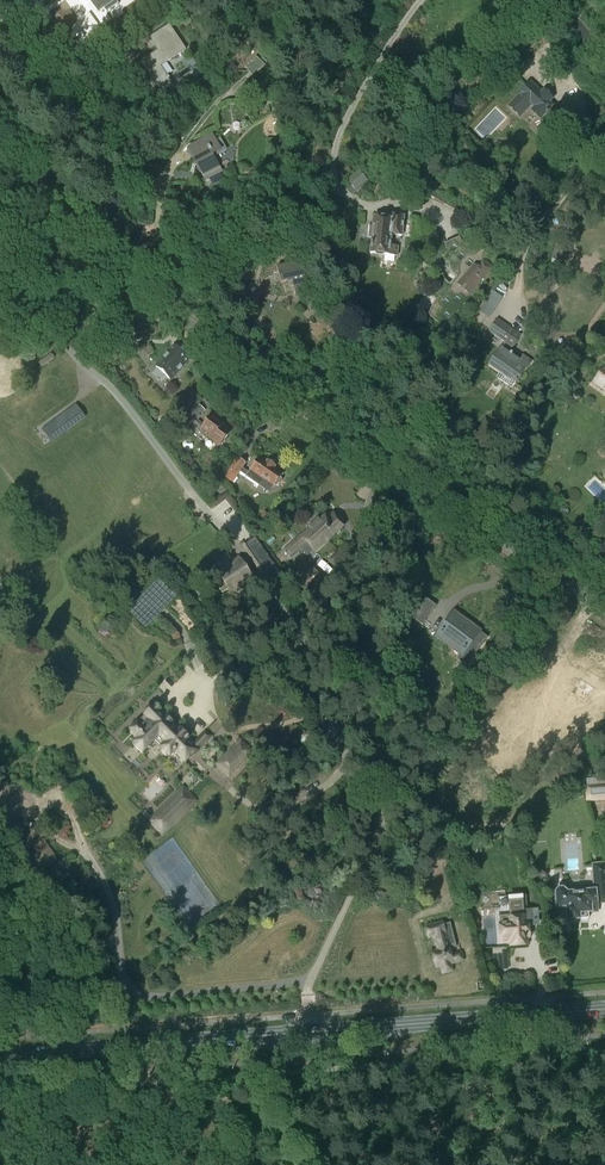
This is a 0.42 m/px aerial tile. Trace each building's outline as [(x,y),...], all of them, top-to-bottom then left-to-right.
[(99,11),(105,7),(107,11),(120,2),(119,0),(91,0),(99,11)] [(141,63),(161,94),(174,85),(168,77),(166,78),(159,68),(186,50),(169,26),(150,39),(158,51),(141,63)] [(542,94),(531,83),(519,95),(520,96),(509,107),(519,117),(532,103),(536,107),(533,110),(541,118),(544,114),(548,118),(539,128),(549,137),(566,119),(556,110),(554,112),(550,108),(552,106),(549,103),(552,100),(544,92),(542,94)] [(593,129),(582,119),(569,132),(580,142),(593,129)] [(223,172),(213,155),(216,154),(217,155),(227,150),(220,138),(216,140),(214,136),(189,149),(207,181),(209,179),(213,186),(224,180),(220,173),(223,172)] [(357,171),(347,179),(355,189),(365,180),(357,171)] [(402,236),(404,217),(391,216),(391,220),(374,219),(374,227),(372,227),(370,238),(372,238),(371,253),(397,256),(398,248),(390,248),(392,235),(402,236)] [(444,242),(448,250),(463,243),(459,235),(444,242)] [(475,265),(458,286),(463,290),(461,292),(467,297),(493,268),(485,261),(479,268),(475,265)] [(282,284),(293,281),(297,298),(309,295),(300,262),(278,268),(282,284)] [(477,310),(487,316),(500,295),(490,289),(477,310)] [(516,384),(532,360),(523,354),(519,359),(507,351),(510,345),(513,347),(521,335),(497,319),(489,331),(505,341),(501,347),(500,347),(488,365),(500,374),(498,377),(513,387),(515,384),(516,384)] [(154,373),(162,381),(166,376),(171,380),(190,359),(184,354),(184,353),(181,351),(175,346),(157,367),(158,369),(154,373)] [(141,353),(145,359),(154,353),(150,347),(141,353)] [(604,390),(604,368),(604,367),(593,382),(604,390)] [(209,405),(202,399),(185,422),(192,428),(196,423),(202,428),(200,430),(217,444),(215,446),(218,448),(220,445),(220,446),(231,432),(223,426),(224,424),(212,414),(203,426),(197,421),(209,405)] [(179,414),(185,418),(196,404),(190,400),(179,414)] [(75,406),(43,428),(51,440),(83,418),(75,406)] [(224,479),(232,484),(246,463),(239,458),(224,479)] [(247,476),(261,486),(266,480),(274,486),(276,484),(280,484),(283,480),(280,477),(282,474),(274,469),(276,467),(267,461),(266,463),(259,459),(247,476)] [(603,502),(604,500),(604,487),(594,476),(585,485),(603,502)] [(309,526),(311,528),(284,551),(291,560),(310,544),(315,551),(343,528),(334,518),(324,526),(322,524),(322,523),(318,519),(309,526)] [(281,573),(256,537),(243,545),(268,582),(281,573)] [(355,569),(363,570),(366,555),(357,553),(355,569)] [(218,573),(232,596),(253,583),(238,560),(218,573)] [(299,582),(307,592),(322,580),(314,570),(299,582)] [(159,578),(128,609),(145,626),(176,595),(159,578)] [(197,589),(192,593),(196,599),(201,595),(197,589)] [(436,606),(425,597),(419,605),(431,613),(436,606)] [(471,661),(488,638),(478,631),(470,625),(454,613),(437,636),(453,648),(461,654),(471,661)] [(194,744),(180,729),(178,731),(171,724),(173,723),(168,717),(166,719),(161,713),(164,711),(157,704),(152,708),(149,707),(144,711),(145,715),(146,715),(138,722),(137,721),(129,729),(138,739),(134,743),(136,746),(139,751),(140,750),(143,752),(158,738),(164,744),(159,748),(162,751),(162,752),(165,756),(167,755),(169,758),(175,752),(185,763),(211,738),(206,733),(194,744)] [(215,766),(227,778),(253,751),(241,739),(215,766)] [(587,786),(584,786),(585,802),(604,801),(604,783),(604,781),(598,781),(597,779),(584,780),(584,785),(587,785),(587,786)] [(148,822),(161,836),(196,801),(183,788),(148,822)] [(588,913),(597,912),(595,891),(588,892),(588,891),(585,888),(579,888),(576,892),(577,893),(568,894),(564,890),(559,891),(555,895),(557,912),(567,911),(568,920),(570,920),(571,922),(577,922),(578,920),(589,919),(588,913)] [(500,915),(502,942),(511,941),(511,946),(527,945),(526,937),(529,937),(528,924),(532,923),(531,909),(524,910),(523,900),(508,901),(509,915),(500,915)] [(428,939),(435,937),(438,951),(432,952),(432,954),(431,956),(432,960),(434,961),(436,968),(441,966),(443,974),(452,971),(450,964),(463,961),(461,953),(451,955),(449,949),(456,947),(450,923),(443,925),(443,923),(425,928),(426,930),(424,931),(426,936),(428,936),(428,939)]
